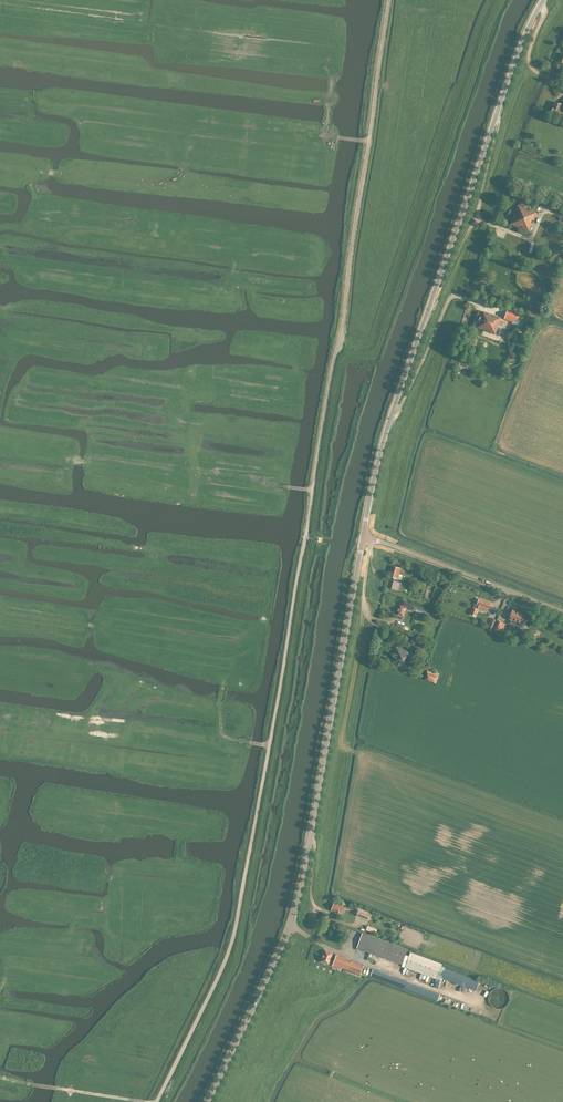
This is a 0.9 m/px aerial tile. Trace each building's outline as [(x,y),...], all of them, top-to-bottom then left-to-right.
[(562,104),(555,101),(551,113),(562,117),(562,119),(562,102),(562,104)] [(542,199),(540,205),(551,209),(553,202),(542,199)] [(528,203),(520,200),(511,224),(528,230),(530,226),(531,226),(537,212),(530,209),(526,207),(528,203)] [(507,310),(504,318),(512,321),(511,324),(518,326),(522,316),(518,315),(518,314),(507,310)] [(504,319),(501,318),(501,317),(483,311),(477,327),(495,334),(498,325),(501,326),(504,319)] [(401,568),(393,566),(390,576),(395,578),(392,588),(398,590),(400,582),(399,582),(399,579),(401,579),(402,574),(399,573),(401,568)] [(491,603),(479,598),(478,601),(476,600),(471,614),(475,615),(478,608),(487,611),(488,608),(489,608),(491,603)] [(403,616),(406,607),(413,610),(414,610),(416,611),(416,612),(427,616),(428,612),(417,608),(417,607),(415,606),(410,604),(404,602),(403,606),(400,605),(397,613),(403,616)] [(525,614),(512,609),(509,618),(517,622),(517,624),(523,626),(525,621),(525,619),(523,619),(524,618),(523,618),(525,614)] [(496,619),(491,617),(488,626),(493,628),(496,619)] [(503,622),(497,620),(494,628),(499,630),(503,622)] [(410,657),(412,652),(396,647),(391,662),(407,668),(411,657),(410,657)] [(435,683),(439,673),(428,669),(424,679),(435,683)] [(337,912),(343,914),(345,906),(334,902),(331,910),(337,912)] [(357,907),(356,912),(358,913),(357,915),(370,920),(372,912),(357,907)] [(362,932),(357,947),(402,964),(404,959),(407,960),(405,967),(436,978),(433,986),(438,987),(442,977),(475,989),(479,980),(445,968),(445,967),(441,965),(442,963),(410,952),(409,955),(405,954),(408,948),(362,932)] [(361,974),(364,965),(336,955),(336,956),(332,955),(333,952),(325,950),(321,961),(328,964),(330,959),(334,961),(333,963),(361,974)] [(509,999),(510,997),(509,996),(509,994),(508,992),(507,991),(506,990),(504,989),(502,988),(501,988),(499,988),(497,989),(495,989),(494,990),(493,992),(492,993),(491,995),(491,996),(491,998),(491,1000),(492,1002),(493,1003),(494,1004),(495,1006),(497,1006),(499,1007),(501,1007),(502,1007),(504,1006),(506,1005),(507,1004),(508,1002),(509,1001),(509,999)]
